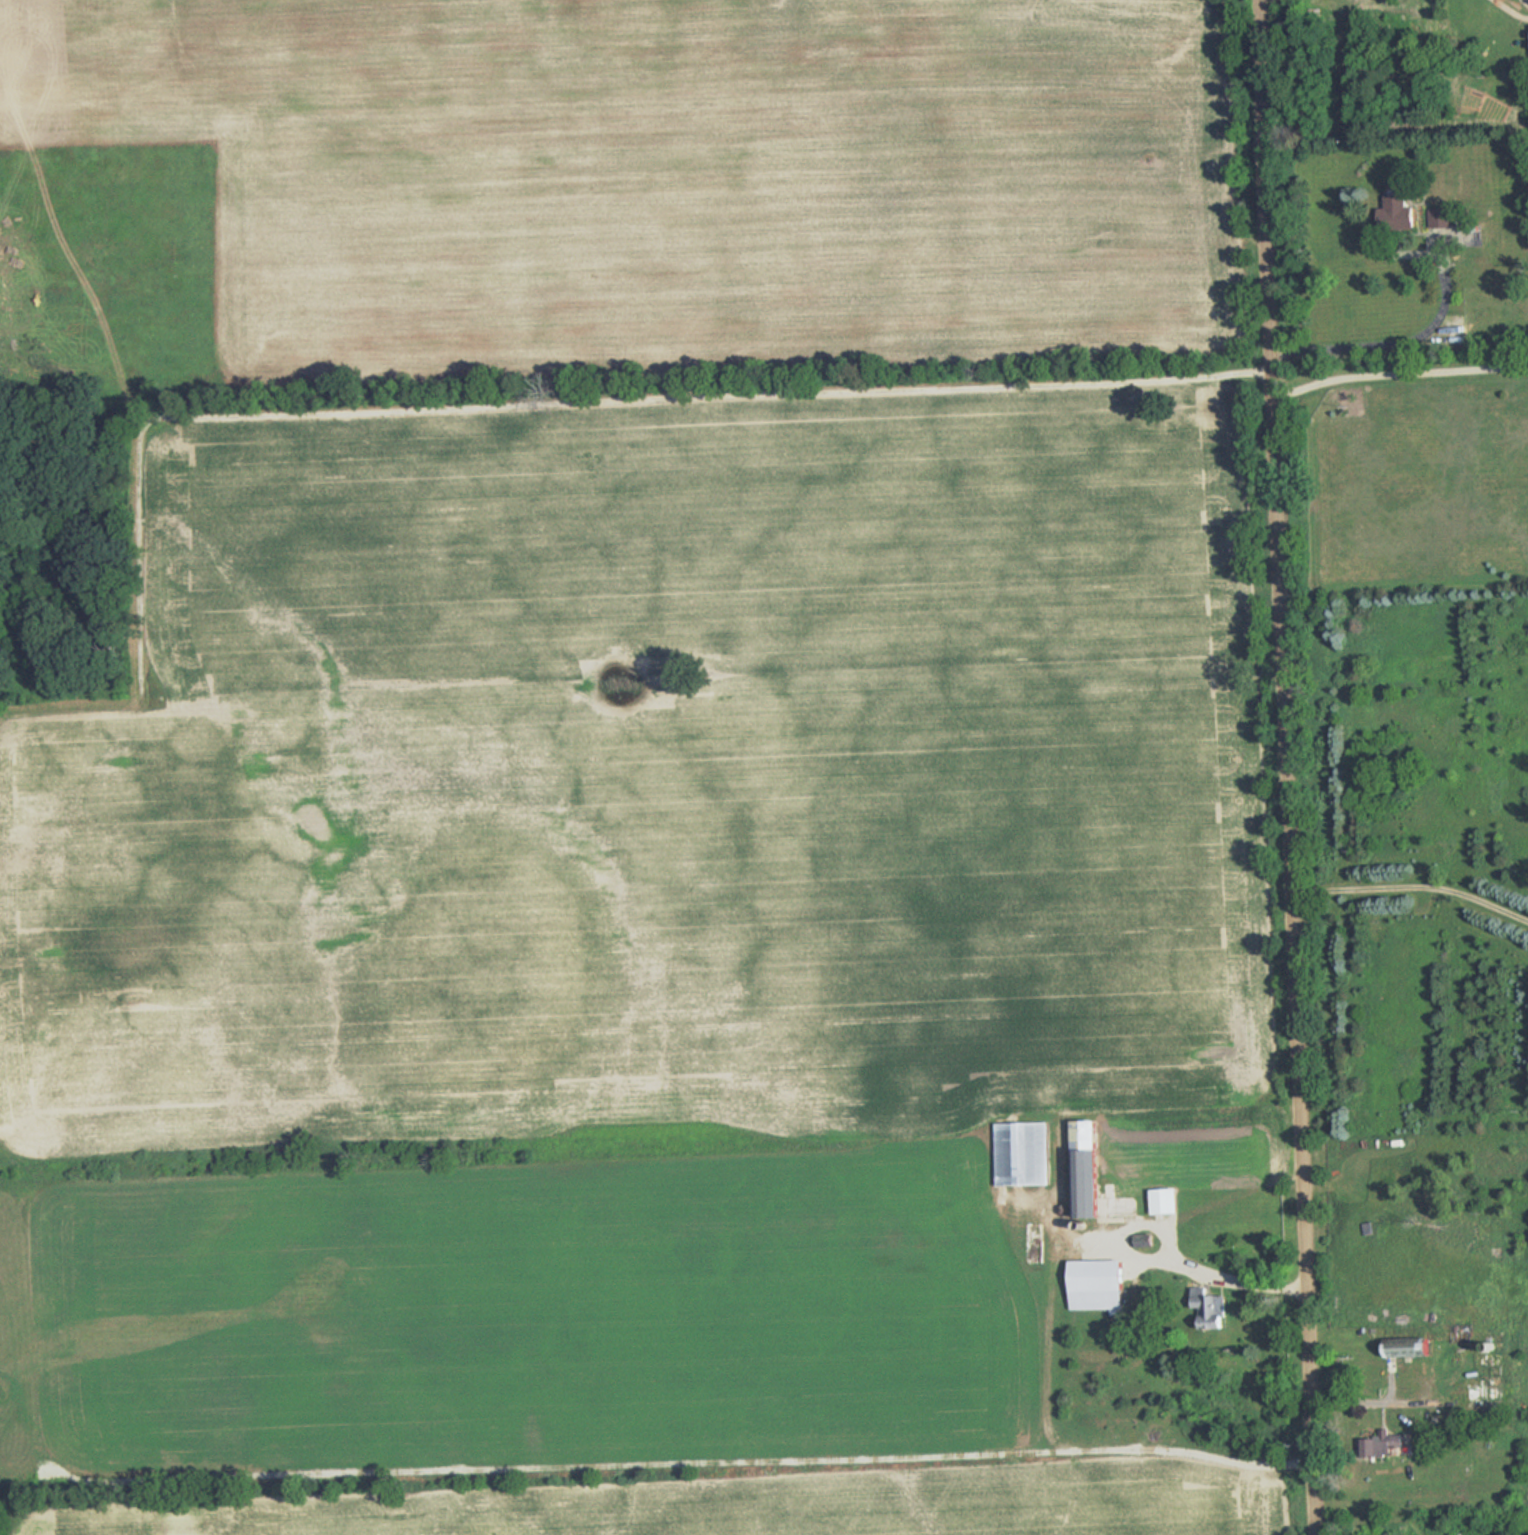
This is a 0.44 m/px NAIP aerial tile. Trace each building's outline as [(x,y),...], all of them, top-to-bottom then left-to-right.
[(1377,207),(1377,228),(1414,228),(1414,206),(1407,206),(1407,194),(1386,194),(1386,207),(1377,207)] [(1430,208),(1430,227),(1457,227),(1457,208),(1430,208)] [(1096,1120),(1073,1120),(1073,1218),(1096,1218),(1096,1120)] [(995,1122),(996,1185),(1048,1185),(1048,1121),(995,1122)] [(1177,1188),(1150,1188),(1150,1213),(1177,1213),(1177,1188)] [(1070,1260),(1070,1309),(1122,1309),(1122,1260),(1070,1260)] [(1202,1330),(1224,1330),(1225,1295),(1206,1295),(1206,1287),(1193,1287),(1193,1308),(1202,1309),(1202,1330)] [(1386,1356),(1430,1356),(1430,1337),(1386,1337),(1386,1356)] [(1479,1350),(1479,1398),(1504,1398),(1504,1350),(1479,1350)] [(1391,1447),(1403,1447),(1403,1435),(1360,1435),(1360,1454),(1391,1454),(1391,1447)]
